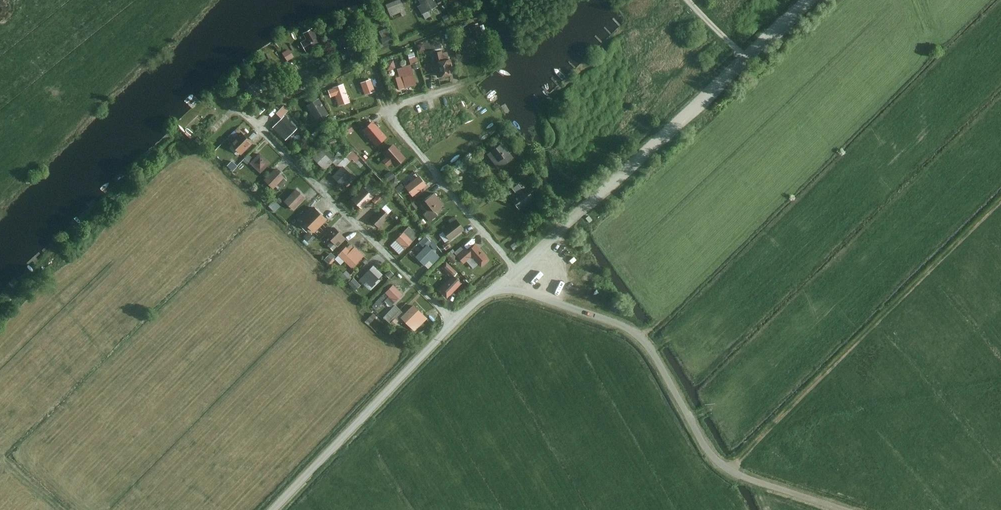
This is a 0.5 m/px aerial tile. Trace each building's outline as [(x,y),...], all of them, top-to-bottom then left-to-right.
[(386,5),(391,16),(400,11),(402,16),(406,14),(400,0),(398,0),(386,5)] [(419,7),(423,14),(436,6),(433,0),(424,0),(421,2),(422,5),(419,7)] [(390,26),(380,30),(385,45),(395,42),(390,26)] [(328,32),(331,42),(341,39),(338,29),(328,32)] [(308,39),(302,43),(306,50),(319,43),(315,37),(317,36),(315,33),(314,34),(313,32),(311,30),(305,33),(306,35),(308,39)] [(345,49),(342,50),(346,59),(360,53),(356,44),(357,44),(353,35),(342,39),(345,49)] [(472,38),(460,42),(466,58),(467,58),(465,54),(475,51),(476,54),(477,54),(472,38)] [(426,42),(419,44),(421,51),(428,50),(426,42)] [(288,43),(280,49),(285,57),(293,51),(288,43)] [(441,51),(433,53),(439,76),(439,74),(451,71),(451,72),(452,73),(452,72),(449,60),(443,61),(442,53),(441,51)] [(399,76),(396,77),(399,89),(410,86),(410,85),(416,84),(411,65),(397,69),(399,76)] [(248,88),(246,89),(254,99),(262,92),(259,89),(263,85),(258,79),(252,84),(251,83),(247,87),(248,88)] [(370,79),(361,82),(365,93),(374,90),(370,79)] [(342,85),(328,90),(330,96),(336,94),(337,98),(346,95),(342,85)] [(346,95),(337,98),(340,105),(349,102),(346,95)] [(315,106),(311,109),(318,120),(327,115),(317,99),(313,102),(315,106)] [(283,106),(277,112),(281,117),(288,110),(283,106)] [(284,117),(274,127),(286,139),(296,128),(284,117)] [(372,123),(364,130),(376,144),(385,137),(372,123)] [(352,124),(343,128),(346,136),(356,132),(352,124)] [(241,133),(231,143),(237,149),(241,145),(245,149),(251,143),(241,133)] [(501,143),(491,151),(502,166),(512,158),(501,143)] [(393,146),(385,152),(388,156),(393,161),(396,165),(403,158),(393,146)] [(321,151),(314,158),(322,166),(322,165),(325,169),(335,159),(329,153),(328,154),(326,152),(324,154),(321,151)] [(362,160),(352,151),(340,164),(346,169),(353,161),(357,165),(362,160)] [(260,154),(251,163),(260,171),(269,163),(260,154)] [(343,167),(333,177),(344,187),(354,177),(343,167)] [(275,169),(265,180),(273,188),(283,177),(275,169)] [(390,179),(396,174),(393,170),(387,175),(390,179)] [(419,177),(406,187),(413,195),(425,185),(419,177)] [(361,190),(352,199),(361,208),(373,196),(371,195),(376,190),(368,183),(364,187),(362,186),(360,188),(361,190)] [(519,185),(508,193),(512,198),(523,190),(519,185)] [(512,198),(519,208),(533,198),(525,188),(523,190),(512,198)] [(296,190),(285,202),(293,209),(304,198),(296,190)] [(444,204),(434,192),(424,200),(434,212),(444,204)] [(434,212),(424,200),(421,203),(427,211),(424,213),(430,220),(436,215),(434,212)] [(314,207),(302,220),(304,221),(311,228),(314,231),(326,219),(314,207)] [(381,208),(368,220),(371,223),(372,222),(379,228),(390,217),(381,208)] [(456,221),(444,231),(450,238),(463,229),(456,221)] [(409,227),(397,239),(405,248),(418,236),(409,227)] [(335,228),(327,236),(332,241),(328,245),(333,250),(337,246),(345,238),(335,228)] [(466,249),(457,256),(463,263),(466,260),(472,255),(479,263),(481,266),(489,259),(475,244),(468,251),(466,249)] [(346,248),(339,255),(345,260),(352,267),(354,265),(363,256),(355,248),(354,249),(350,245),(347,249),(346,248)] [(428,245),(416,256),(424,264),(429,259),(433,263),(439,257),(428,245)] [(452,277),(442,287),(449,294),(460,283),(453,276),(457,272),(448,264),(443,269),(452,277)] [(373,266),(361,279),(364,282),(366,280),(371,285),(382,275),(373,266)] [(393,286),(373,306),(376,309),(385,300),(391,305),(402,294),(393,286)] [(405,314),(402,317),(410,326),(413,323),(417,327),(414,330),(426,318),(413,306),(405,314)] [(374,313),(367,320),(371,323),(378,316),(374,313)]
